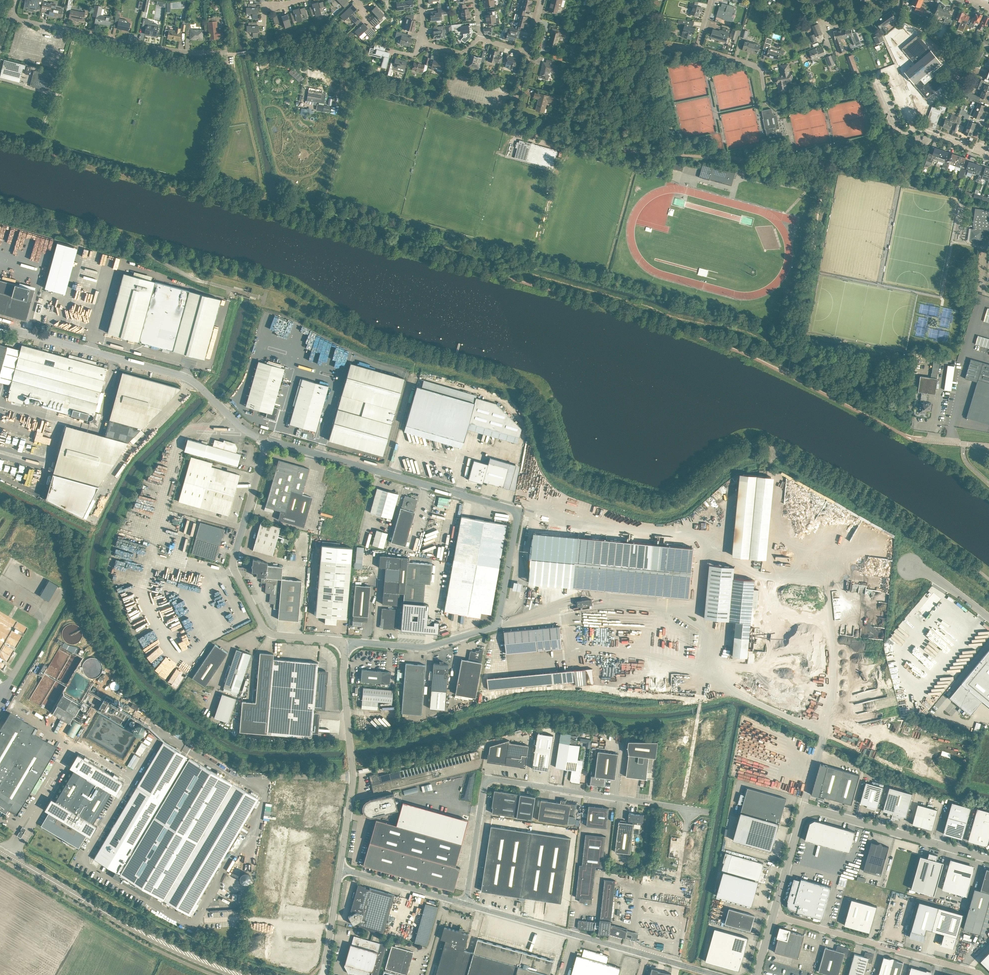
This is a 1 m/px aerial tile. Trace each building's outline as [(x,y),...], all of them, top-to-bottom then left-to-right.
[(24,9),(27,9),(27,10),(28,10),(28,9),(31,10),(32,9),(32,8),(33,9),(37,10),(37,9),(41,9),(42,4),(43,0),(25,0),(25,2),(24,9)] [(414,6),(414,4),(413,4),(413,0),(396,2),(397,8),(400,8),(400,10),(403,9),(403,7),(409,6),(410,10),(413,10),(412,6),(414,6)] [(549,11),(557,13),(559,6),(561,6),(564,7),(565,0),(564,0),(552,0),(549,11)] [(698,17),(701,7),(697,6),(698,2),(693,1),(690,0),(689,5),(692,6),(690,14),(694,15),(698,17)] [(924,9),(920,7),(923,0),(913,0),(911,4),(912,4),(911,6),(915,8),(914,11),(929,17),(931,12),(924,9)] [(323,11),(322,8),(325,6),(323,1),(318,3),(318,2),(312,4),(313,6),(310,7),(309,7),(312,15),(315,14),(316,16),(321,14),(321,11),(323,11)] [(61,17),(63,9),(55,7),(55,9),(51,8),(51,4),(43,2),(41,10),(49,12),(49,15),(61,17)] [(84,17),(85,12),(71,10),(72,5),(68,4),(67,7),(66,12),(67,12),(70,12),(69,19),(69,18),(83,21),(83,22),(84,17)] [(259,13),(259,7),(256,7),(256,4),(248,4),(248,8),(246,8),(246,13),(249,13),(249,15),(252,15),(252,19),(258,19),(258,13),(259,13)] [(353,15),(351,14),(357,9),(353,4),(340,16),(344,20),(345,20),(347,20),(349,21),(351,21),(353,20),(357,25),(361,21),(360,20),(359,19),(354,14),(353,15)] [(469,15),(468,9),(465,9),(465,4),(459,5),(460,10),(462,20),(465,20),(470,19),(470,14),(469,15)] [(530,9),(531,6),(521,4),(518,12),(520,13),(521,10),(529,12),(530,9)] [(719,6),(716,17),(721,18),(723,19),(723,20),(730,22),(732,17),(735,7),(732,6),(727,4),(726,8),(724,7),(721,7),(719,6)] [(947,13),(949,8),(939,4),(935,14),(932,13),(929,19),(936,22),(939,15),(949,19),(951,14),(947,13)] [(111,17),(101,15),(102,7),(95,5),(94,11),(97,12),(95,23),(100,24),(100,23),(109,25),(111,17)] [(383,19),(382,18),(384,15),(376,6),(371,10),(376,15),(370,21),(375,27),(374,26),(378,23),(378,24),(383,19)] [(303,17),(302,14),(306,13),(304,7),(299,9),(299,8),(293,10),(294,12),(291,13),(290,13),(293,21),(296,20),(297,22),(302,20),(302,18),(303,17)] [(441,14),(447,14),(446,7),(437,8),(438,11),(431,12),(431,15),(430,15),(431,21),(441,20),(441,14)] [(499,23),(498,17),(495,18),(495,14),(496,14),(495,11),(488,12),(488,15),(485,15),(487,23),(493,22),(493,24),(499,23)] [(896,18),(891,11),(886,14),(881,17),(879,19),(875,21),(881,29),(884,33),(888,30),(886,26),(896,18)] [(966,24),(967,21),(969,16),(964,14),(964,13),(959,11),(956,19),(961,22),(958,30),(963,32),(963,31),(966,33),(968,28),(969,26),(966,24)] [(527,19),(528,17),(520,15),(520,13),(518,12),(518,14),(515,14),(514,19),(516,20),(527,23),(528,19),(527,19)] [(979,23),(980,19),(982,15),(982,14),(981,14),(980,13),(979,13),(976,12),(974,18),(973,17),(969,26),(968,28),(971,29),(972,27),(973,27),(975,22),(979,23)] [(127,22),(127,20),(119,18),(119,17),(120,15),(116,14),(114,26),(117,27),(117,28),(129,31),(129,29),(130,29),(130,28),(129,28),(130,23),(127,22)] [(291,26),(287,14),(282,16),(281,14),(272,16),(275,24),(275,23),(279,21),(279,23),(283,22),(285,28),(291,26)] [(413,27),(415,21),(413,20),(414,16),(414,14),(409,15),(405,15),(404,18),(406,18),(404,25),(406,25),(405,29),(408,30),(413,32),(415,27),(413,27)] [(988,23),(988,22),(988,17),(988,16),(987,17),(985,16),(983,20),(982,19),(978,29),(982,30),(984,24),(988,26),(988,23)] [(156,36),(158,27),(159,24),(152,23),(152,22),(152,21),(151,21),(151,20),(150,20),(149,19),(144,18),(142,26),(146,27),(145,34),(149,35),(150,34),(156,35),(156,36)] [(678,19),(678,23),(685,24),(685,26),(683,31),(681,36),(684,37),(691,39),(692,34),(693,34),(695,29),(692,28),(693,26),(694,22),(694,21),(685,20),(678,19)] [(526,26),(527,23),(516,20),(513,20),(513,21),(514,23),(513,25),(511,26),(511,28),(520,30),(521,28),(524,29),(524,28),(525,28),(525,26),(526,26)] [(223,36),(222,29),(217,30),(216,21),(208,22),(209,31),(210,39),(216,38),(216,37),(223,36)] [(203,40),(203,30),(190,29),(191,23),(187,22),(186,33),(190,33),(190,39),(197,40),(199,40),(203,40)] [(259,31),(259,26),(257,26),(257,22),(248,22),(248,26),(247,26),(247,32),(249,31),(250,34),(253,33),(253,37),(258,37),(258,31),(259,31)] [(375,33),(373,30),(371,28),(369,26),(369,27),(368,27),(366,26),(364,23),(355,32),(359,36),(364,31),(367,34),(371,37),(371,36),(375,33)] [(822,34),(818,23),(813,25),(806,28),(808,31),(812,29),(814,34),(809,36),(810,38),(808,39),(810,43),(817,40),(816,37),(818,36),(822,34)] [(452,24),(451,25),(451,29),(454,29),(455,32),(456,32),(463,31),(464,36),(461,39),(461,40),(463,42),(464,43),(472,36),(471,32),(472,32),(471,30),(472,30),(471,26),(471,25),(467,26),(460,27),(456,27),(455,24),(452,24)] [(437,30),(432,31),(433,39),(442,38),(442,37),(445,36),(444,32),(446,32),(446,33),(452,32),(451,29),(451,25),(445,26),(436,27),(437,30)] [(508,40),(515,42),(517,34),(519,35),(520,31),(506,27),(503,39),(508,40)] [(180,40),(181,32),(179,32),(180,29),(176,28),(176,32),(165,30),(164,36),(168,37),(168,38),(180,40)] [(570,33),(553,28),(551,34),(553,35),(550,46),(556,47),(559,36),(568,39),(570,33)] [(738,30),(733,28),(730,38),(736,40),(738,30)] [(853,36),(852,33),(851,28),(845,29),(846,37),(849,37),(853,44),(856,43),(853,36)] [(729,32),(721,30),(721,31),(713,29),(711,37),(723,40),(724,39),(727,40),(729,32)] [(748,31),(742,29),(740,36),(746,38),(748,31)] [(845,51),(841,38),(846,37),(845,29),(834,31),(836,41),(840,52),(845,51)] [(410,46),(412,38),(404,36),(405,33),(397,31),(395,37),(401,39),(399,43),(410,46)] [(918,35),(902,48),(914,63),(904,72),(927,99),(943,85),(930,70),(933,68),(935,70),(942,64),(918,35)] [(757,54),(760,45),(745,41),(744,46),(743,49),(757,54)] [(370,48),(369,54),(378,57),(383,58),(381,66),(386,68),(388,62),(389,57),(388,57),(389,53),(384,51),(385,47),(379,45),(376,44),(374,49),(370,48)] [(783,55),(784,51),(781,50),(780,51),(769,47),(766,56),(778,59),(780,54),(783,55)] [(826,54),(823,48),(817,50),(816,48),(809,51),(812,59),(815,57),(816,58),(821,56),(826,54)] [(484,62),(486,56),(487,51),(483,50),(481,58),(471,55),(468,66),(478,69),(481,61),(484,62)] [(501,61),(502,57),(497,55),(498,52),(491,50),(489,55),(488,61),(495,63),(495,62),(500,63),(501,61)] [(515,66),(517,59),(511,57),(508,57),(507,59),(504,59),(503,63),(506,63),(505,67),(508,68),(514,70),(515,66)] [(405,69),(407,61),(395,58),(393,66),(401,68),(400,72),(404,73),(405,69)] [(558,70),(557,69),(558,66),(552,64),(553,61),(547,59),(546,63),(544,62),(542,67),(540,76),(543,77),(542,79),(548,80),(549,76),(547,76),(549,71),(553,73),(553,74),(557,75),(558,70)] [(853,59),(848,61),(851,71),(857,69),(853,59)] [(26,65),(4,60),(1,74),(20,78),(23,69),(25,69),(26,65)] [(444,63),(433,60),(430,60),(428,66),(431,67),(431,69),(434,70),(434,68),(442,70),(444,63)] [(423,70),(424,65),(414,62),(412,69),(422,72),(423,70)] [(792,81),(791,73),(789,73),(788,64),(780,66),(782,74),(775,76),(777,84),(778,84),(779,92),(787,91),(785,82),(792,81)] [(294,69),(290,74),(299,82),(303,78),(294,69)] [(30,86),(48,91),(52,76),(34,71),(30,86)] [(987,85),(988,82),(982,79),(978,88),(978,89),(981,90),(988,93),(988,85),(987,85)] [(307,97),(307,100),(315,102),(317,102),(318,102),(324,103),(326,93),(326,90),(309,87),(308,90),(307,97)] [(980,97),(987,100),(988,95),(988,93),(981,90),(980,94),(981,94),(980,96),(972,93),(973,92),(965,88),(963,94),(968,96),(971,97),(979,101),(980,97)] [(544,112),(547,101),(555,104),(557,99),(549,96),(545,95),(540,94),(536,110),(541,111),(544,112)] [(982,112),(985,106),(978,103),(979,101),(971,97),(968,96),(968,98),(968,99),(970,100),(969,100),(978,103),(977,107),(974,106),(973,109),(975,110),(982,112)] [(937,123),(943,106),(937,104),(936,107),(932,106),(927,120),(925,125),(935,128),(937,123)] [(780,128),(777,115),(776,114),(773,115),(772,109),(771,109),(762,110),(762,111),(763,119),(765,129),(766,129),(767,137),(768,138),(777,136),(777,135),(776,129),(779,129),(780,128)] [(959,114),(964,116),(968,118),(970,115),(966,113),(966,111),(961,109),(959,114)] [(980,119),(982,112),(975,110),(973,116),(980,119)] [(955,123),(958,117),(952,114),(949,121),(945,120),(944,122),(943,127),(950,129),(952,122),(955,123)] [(973,130),(976,123),(971,121),(969,121),(966,127),(973,130)] [(971,136),(973,130),(966,127),(964,126),(961,133),(971,136)] [(518,148),(515,158),(527,161),(540,164),(543,165),(542,165),(553,168),(555,160),(554,160),(555,158),(558,150),(535,144),(534,144),(532,144),(532,143),(520,140),(519,144),(517,144),(517,143),(516,147),(518,148)] [(932,162),(933,159),(938,160),(938,159),(942,150),(935,147),(932,155),(929,154),(925,166),(927,167),(931,165),(932,162)] [(945,161),(948,152),(942,150),(938,159),(938,160),(944,163),(942,168),(944,169),(947,162),(945,161)] [(955,166),(959,156),(952,153),(950,161),(949,163),(947,162),(944,169),(947,170),(949,164),(955,166)] [(963,165),(965,158),(959,156),(955,166),(961,168),(958,175),(961,176),(964,169),(961,168),(962,165),(963,165)] [(972,173),(975,164),(969,161),(966,168),(969,169),(968,172),(972,173)] [(682,171),(684,165),(673,162),(671,168),(682,171)] [(732,186),(735,173),(703,164),(699,177),(710,180),(732,186)] [(980,173),(980,171),(982,166),(975,164),(972,173),(975,175),(975,174),(977,174),(975,178),(979,180),(981,175),(979,175),(979,173),(980,173)] [(987,216),(988,210),(975,208),(973,226),(974,226),(973,229),(972,229),(971,228),(970,241),(976,242),(977,242),(977,245),(984,246),(984,243),(986,227),(988,228),(988,217),(987,216)] [(139,342),(155,281),(125,275),(107,334),(139,342)] [(35,290),(0,280),(0,314),(26,321),(35,290)] [(173,351),(189,291),(189,290),(189,291),(155,282),(155,281),(139,342),(139,341),(173,350),(173,351)] [(189,290),(173,351),(207,360),(223,299),(189,290)] [(0,374),(0,382),(11,385),(9,391),(44,401),(42,407),(66,413),(88,419),(89,413),(93,414),(94,415),(95,412),(95,411),(104,380),(107,368),(98,366),(98,364),(96,364),(97,362),(69,354),(69,355),(68,358),(63,356),(41,350),(42,349),(38,348),(38,349),(22,345),(20,351),(7,348),(0,374)] [(965,378),(977,382),(966,417),(988,424),(988,364),(971,359),(965,378)] [(274,406),(285,368),(258,361),(246,406),(267,412),(266,417),(275,420),(279,408),(274,406)] [(935,394),(937,378),(939,364),(933,363),(931,377),(920,376),(918,392),(921,392),(919,409),(922,410),(922,413),(926,413),(927,410),(930,410),(931,403),(928,402),(929,393),(935,394)] [(948,365),(944,390),(951,391),(954,366),(948,365)] [(110,419),(142,428),(182,389),(125,374),(110,419)] [(316,431),(328,386),(302,379),(290,424),(316,431)] [(521,428),(495,403),(476,397),(476,398),(423,382),(421,387),(416,386),(405,425),(463,442),(469,422),(519,437),(521,429),(521,428)] [(128,443),(142,428),(110,419),(105,436),(128,443)] [(101,487),(128,443),(105,436),(68,427),(50,493),(95,505),(101,487)] [(236,453),(237,448),(235,443),(224,440),(221,449),(207,445),(188,439),(184,451),(238,466),(241,454),(236,453)] [(229,515),(240,475),(211,467),(213,463),(191,457),(178,501),(229,515)] [(469,474),(468,479),(482,483),(483,481),(495,485),(503,487),(509,489),(516,465),(490,457),(488,464),(473,460),(469,474)] [(302,494),(309,469),(278,460),(264,510),(273,513),(274,509),(280,511),(278,520),(304,527),(312,497),(302,494)] [(780,484),(741,480),(734,559),(772,561),(780,484)] [(391,518),(397,499),(398,494),(377,488),(370,512),(391,518)] [(406,546),(414,517),(415,512),(414,512),(417,501),(416,501),(415,499),(416,499),(405,496),(404,500),(402,508),(401,508),(391,542),(406,546)] [(92,509),(74,501),(69,511),(87,519),(92,509)] [(498,571),(506,524),(461,516),(453,563),(498,571)] [(220,545),(225,529),(220,528),(201,522),(196,538),(220,545)] [(272,555),(280,527),(266,523),(261,522),(253,550),(258,551),(272,555)] [(384,548),(388,533),(377,530),(373,545),(384,548)] [(534,533),(530,583),(573,587),(667,595),(689,598),(694,548),(672,546),(577,537),(534,533)] [(216,560),(220,545),(196,538),(191,553),(211,559),(216,560)] [(315,589),(315,594),(317,595),(316,615),(316,616),(325,616),(325,623),(336,624),(337,617),(346,618),(347,613),(351,562),(352,548),(322,545),(320,559),(318,589),(315,589)] [(400,569),(401,557),(376,555),(375,563),(379,563),(379,567),(385,568),(400,569)] [(398,593),(404,593),(401,630),(426,632),(433,632),(438,633),(439,622),(434,621),(433,624),(427,624),(428,604),(423,604),(425,584),(430,584),(432,564),(407,562),(407,557),(401,557),(400,569),(399,581),(398,593)] [(266,577),(267,565),(268,562),(253,559),(252,572),(257,572),(256,576),(261,577),(266,577)] [(490,614),(498,571),(453,563),(444,611),(480,617),(481,612),(490,614)] [(730,620),(731,606),(737,606),(733,656),(747,657),(755,580),(733,578),(734,567),(709,564),(704,618),(730,620)] [(298,621),(302,580),(282,579),(283,567),(267,565),(266,577),(261,577),(261,582),(266,583),(265,593),(270,593),(269,598),(272,598),(272,601),(274,601),(274,609),(279,609),(278,619),(298,621)] [(399,581),(400,569),(385,568),(384,580),(399,581)] [(398,593),(399,581),(384,580),(383,592),(398,593)] [(368,616),(371,586),(355,585),(353,615),(367,616),(368,616)] [(397,605),(398,593),(383,592),(382,604),(397,605)] [(396,619),(397,609),(382,608),(381,618),(396,619)] [(367,622),(367,616),(353,615),(352,625),(362,626),(362,621),(367,622)] [(395,629),(396,619),(381,618),(380,625),(383,628),(395,629)] [(562,648),(560,626),(532,629),(534,651),(562,648)] [(205,686),(228,653),(215,644),(192,678),(205,686)] [(238,692),(251,654),(236,649),(223,688),(238,692)] [(475,697),(481,662),(483,650),(479,649),(478,652),(471,651),(470,652),(468,660),(461,659),(455,694),(459,694),(469,696),(475,697)] [(961,683),(988,706),(988,649),(961,683)] [(313,718),(314,707),(315,708),(315,709),(325,709),(328,671),(318,670),(318,671),(317,671),(318,663),(273,659),(274,654),(260,653),(256,702),(242,701),(239,731),(312,738),(312,732),(315,732),(316,719),(313,718)] [(104,669),(104,668),(104,667),(103,665),(102,663),(101,662),(99,660),(98,659),(96,659),(94,658),(92,658),(90,659),(88,660),(87,661),(85,662),(84,664),(84,666),(83,668),(84,670),(84,672),(85,674),(86,675),(87,677),(89,678),(91,678),(93,679),(95,679),(97,678),(98,677),(100,676),(102,675),(103,673),(103,671),(104,669)] [(445,709),(448,669),(449,664),(443,664),(443,661),(439,661),(439,663),(433,663),(430,708),(445,709)] [(421,714),(425,670),(425,665),(405,663),(401,712),(421,714)] [(40,671),(38,674),(42,676),(48,667),(44,665),(40,671)] [(592,668),(574,670),(575,681),(576,685),(594,683),(592,668)] [(390,684),(391,672),(378,671),(362,669),(361,681),(380,683),(384,683),(390,684)] [(574,670),(564,671),(565,682),(566,682),(570,682),(571,682),(574,681),(575,681),(574,670)] [(392,703),(393,690),(368,688),(363,687),(362,700),(367,700),(392,703)] [(82,703),(64,692),(56,705),(58,705),(53,714),(70,724),(73,718),(79,722),(86,711),(79,707),(82,703)] [(228,722),(236,698),(222,693),(214,717),(228,722)] [(113,699),(106,694),(97,710),(124,726),(131,714),(111,702),(113,699)] [(57,747),(32,733),(35,727),(10,712),(0,730),(0,808),(7,812),(6,813),(8,810),(17,815),(18,815),(17,814),(57,747)] [(74,722),(66,735),(73,739),(81,726),(74,722)] [(536,746),(532,768),(548,771),(552,748),(554,735),(538,732),(536,746)] [(566,769),(570,743),(569,743),(571,734),(561,732),(556,767),(566,769)] [(577,764),(580,745),(576,744),(578,735),(571,734),(569,743),(570,743),(566,769),(572,770),(571,779),(572,779),(573,780),(573,781),(572,781),(572,782),(580,783),(582,764),(577,764)] [(527,755),(529,745),(509,742),(508,741),(509,740),(490,746),(488,760),(511,763),(512,763),(513,764),(514,764),(515,765),(516,765),(518,766),(519,766),(520,766),(520,767),(526,767),(527,755)] [(646,779),(649,757),(656,757),(658,741),(629,741),(628,748),(629,754),(626,776),(646,779)] [(197,902),(258,798),(224,778),(226,774),(217,769),(214,773),(163,742),(140,781),(137,785),(94,858),(116,871),(113,877),(149,898),(152,893),(189,915),(192,910),(197,902)] [(615,779),(619,754),(598,751),(595,775),(595,776),(606,778),(615,779)] [(49,811),(41,825),(41,826),(42,824),(66,839),(64,841),(62,839),(62,840),(69,844),(67,842),(68,840),(79,846),(78,848),(79,848),(87,833),(92,836),(98,826),(93,823),(112,792),(116,795),(124,781),(119,778),(120,776),(115,773),(113,775),(89,761),(91,758),(85,755),(84,757),(78,754),(70,767),(74,770),(56,801),(52,798),(45,809),(49,811)] [(824,796),(851,804),(860,775),(820,764),(811,794),(824,798),(824,797),(824,796)] [(443,767),(431,770),(433,778),(439,776),(438,771),(444,770),(443,767)] [(433,778),(431,770),(401,778),(380,783),(378,776),(378,773),(369,775),(373,793),(433,778)] [(605,786),(606,778),(595,776),(595,775),(591,774),(590,784),(605,786)] [(877,808),(883,787),(866,782),(860,803),(867,805),(867,806),(868,808),(876,810),(877,808)] [(417,787),(404,790),(405,795),(418,792),(417,787)] [(791,808),(784,806),(786,798),(748,787),(741,812),(733,840),(771,851),(779,823),(780,823),(780,822),(786,824),(785,823),(786,822),(788,819),(789,817),(789,815),(790,811),(790,809),(790,808),(791,808)] [(913,793),(890,787),(883,810),(888,812),(887,816),(892,818),(892,817),(895,818),(894,818),(900,820),(901,815),(906,817),(913,793)] [(532,819),(536,796),(495,790),(492,807),(493,807),(492,813),(532,819)] [(363,806),(363,807),(363,809),(363,810),(365,812),(367,814),(367,815),(367,814),(370,815),(370,816),(370,815),(373,815),(377,814),(376,819),(369,842),(363,865),(364,865),(451,890),(453,890),(454,889),(460,867),(455,866),(461,843),(468,820),(402,801),(396,824),(379,820),(381,813),(398,809),(394,794),(369,800),(367,801),(366,801),(364,803),(364,804),(363,806)] [(541,805),(538,820),(568,824),(569,814),(575,815),(576,809),(577,809),(577,807),(578,802),(573,801),(573,802),(571,802),(567,801),(567,799),(560,798),(559,802),(541,800),(541,805)] [(971,807),(952,802),(948,818),(967,823),(971,807)] [(922,826),(927,807),(918,804),(912,824),(922,826)] [(607,828),(609,808),(589,805),(586,826),(587,826),(587,825),(587,821),(595,822),(596,817),(608,818),(607,828),(606,828),(607,828)] [(937,810),(927,807),(922,826),(932,829),(937,810)] [(988,839),(988,811),(977,808),(968,840),(969,840),(987,845),(987,846),(988,839)] [(643,825),(644,815),(629,813),(628,823),(619,821),(615,852),(631,853),(634,824),(643,825)] [(569,814),(568,824),(575,825),(577,818),(575,816),(575,815),(569,814)] [(962,839),(967,823),(948,818),(943,833),(944,834),(944,833),(962,838),(962,839)] [(855,831),(815,820),(810,823),(805,840),(849,852),(855,831)] [(561,903),(571,838),(491,826),(482,891),(561,903)] [(596,868),(596,867),(602,867),(606,836),(605,836),(606,836),(605,843),(585,841),(586,834),(582,865),(580,865),(576,897),(580,897),(580,902),(592,903),(595,873),(596,868)] [(881,875),(889,847),(883,845),(882,844),(881,842),(878,843),(877,843),(871,842),(863,871),(881,875)] [(762,868),(764,863),(732,854),(726,852),(723,862),(729,863),(727,872),(764,883),(767,869),(762,868)] [(932,859),(936,860),(938,855),(929,853),(928,858),(920,856),(911,889),(923,892),(932,859)] [(943,862),(936,860),(932,859),(923,892),(934,895),(943,862)] [(942,889),(967,896),(973,872),(969,871),(970,865),(951,860),(951,859),(950,859),(942,889)] [(988,902),(988,869),(986,868),(980,890),(975,888),(963,928),(980,933),(988,902)] [(752,905),(758,884),(722,874),(717,895),(752,905)] [(797,912),(822,919),(831,887),(801,878),(801,880),(794,878),(788,901),(788,902),(788,903),(788,904),(788,905),(789,906),(789,907),(790,908),(791,909),(792,909),(797,911),(797,912)] [(611,924),(615,882),(616,880),(605,879),(600,922),(579,920),(578,928),(599,931),(599,934),(610,935),(610,933),(625,938),(627,929),(611,924)] [(383,933),(394,894),(370,888),(369,889),(365,887),(366,886),(358,884),(355,892),(354,892),(353,894),(353,896),(353,898),(353,897),(354,898),(350,910),(352,911),(351,914),(348,916),(349,918),(349,921),(351,922),(353,924),(355,923),(359,924),(359,926),(383,933)] [(870,932),(877,906),(852,899),(844,925),(845,925),(845,924),(855,926),(854,928),(855,928),(855,926),(860,928),(859,929),(860,929),(860,928),(869,930),(869,932),(870,932)] [(919,901),(909,937),(910,937),(910,936),(923,939),(926,928),(932,930),(944,933),(941,944),(953,948),(957,936),(963,913),(939,906),(919,901)] [(435,908),(423,905),(413,944),(424,947),(435,908)] [(750,929),(753,916),(755,915),(729,908),(725,923),(750,930),(750,929)] [(550,974),(554,960),(478,939),(474,952),(464,950),(469,933),(464,932),(465,930),(463,929),(463,928),(460,927),(459,931),(445,926),(441,939),(446,940),(445,945),(441,943),(439,949),(443,950),(436,974),(552,974),(550,974)] [(798,958),(804,935),(789,931),(790,930),(780,927),(777,937),(778,937),(774,952),(798,958)] [(715,928),(705,961),(730,968),(730,967),(738,969),(745,946),(746,946),(748,938),(715,928)] [(387,945),(354,936),(351,944),(350,944),(345,964),(347,964),(346,968),(347,968),(349,970),(348,971),(353,973),(352,974),(355,974),(378,974),(387,945)] [(843,958),(846,958),(847,957),(849,950),(848,948),(838,945),(837,946),(836,950),(825,947),(818,971),(831,974),(839,974),(843,958)] [(406,950),(392,946),(385,968),(386,968),(385,972),(384,971),(383,974),(406,974),(407,974),(414,952),(406,950)] [(621,967),(607,963),(609,955),(603,954),(603,953),(602,954),(600,953),(601,952),(600,952),(600,953),(584,948),(582,956),(577,955),(571,974),(619,974),(619,973),(621,967)] [(981,960),(988,968),(988,951),(981,960)] [(868,962),(871,963),(874,954),(865,952),(864,956),(854,954),(848,974),(864,974),(868,962)] [(894,958),(893,958),(892,958),(891,958),(890,959),(884,957),(878,974),(889,974),(894,958)] [(903,962),(896,960),(895,959),(894,958),(889,974),(899,974),(903,962)] [(931,971),(927,971),(911,967),(909,974),(931,974),(931,971)]
